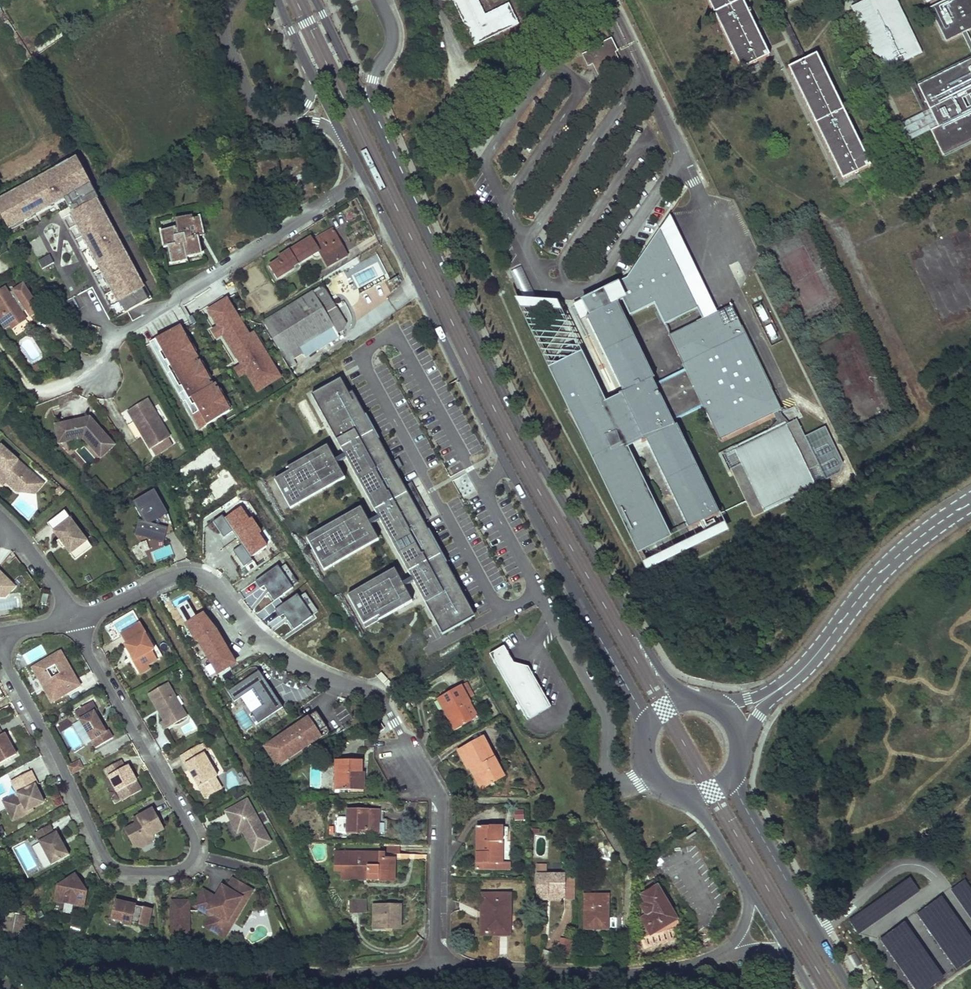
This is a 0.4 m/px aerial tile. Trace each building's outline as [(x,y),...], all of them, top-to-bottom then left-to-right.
[(474,47),(519,25),(509,4),(485,15),(478,0),(452,0),(474,47)] [(741,70),(770,56),(742,0),(707,0),(741,70)] [(851,8),(883,72),(921,53),(895,0),(867,0),(851,8)] [(931,7),(947,42),(963,34),(968,31),(970,30),(970,0),(947,0),(931,7)] [(607,44),(582,55),(588,67),(593,64),(599,77),(621,66),(615,53),(612,54),(607,44)] [(817,53),(789,67),(842,179),(871,166),(817,53)] [(944,155),(970,141),(970,60),(920,85),(940,127),(933,131),(944,155)] [(70,198),(131,314),(157,300),(83,157),(63,167),(65,170),(15,196),(1,203),(14,227),(70,198)] [(15,196),(65,170),(63,167),(13,194),(15,196)] [(708,303),(668,215),(658,229),(695,309),(708,303)] [(192,217),(176,220),(177,228),(164,231),(166,237),(162,238),(164,248),(168,247),(171,261),(176,260),(177,265),(188,262),(188,258),(198,256),(196,252),(202,250),(199,233),(205,232),(201,218),(192,220),(192,217)] [(587,317),(586,317),(616,381),(623,392),(621,393),(624,399),(617,402),(611,405),(607,407),(605,408),(589,375),(580,380),(578,377),(585,371),(576,353),(573,347),(565,351),(563,355),(567,364),(558,368),(576,406),(573,407),(641,551),(667,539),(622,443),(624,442),(641,434),(644,440),(645,440),(688,528),(719,514),(676,425),(673,426),(671,421),(702,406),(717,435),(771,409),(777,421),(757,434),(733,445),(740,458),(728,464),(751,512),(763,506),(761,503),(812,479),(804,464),(815,459),(805,437),(787,401),(779,405),(731,306),(669,336),(685,368),(653,383),(651,379),(653,378),(617,303),(622,300),(628,314),(652,303),(662,325),(695,309),(658,229),(625,278),(579,299),(587,317)] [(280,261),(270,267),(277,280),(294,270),(293,268),(319,253),(327,268),(347,257),(334,232),(329,235),(327,234),(314,242),(312,239),(279,259),(280,261)] [(41,268),(54,264),(51,256),(39,260),(41,268)] [(0,291),(0,311),(1,314),(0,315),(0,324),(3,329),(8,325),(22,317),(19,311),(23,308),(29,318),(39,312),(23,285),(8,294),(5,288),(0,291)] [(322,288),(264,323),(284,357),(282,358),(289,369),(297,365),(291,354),(299,349),(305,360),(341,339),(339,336),(344,332),(347,326),(336,308),(334,310),(322,288)] [(68,300),(66,296),(57,300),(59,305),(68,300)] [(227,300),(208,312),(218,329),(222,336),(241,367),(246,374),(257,393),(281,378),(267,356),(265,357),(257,343),(259,342),(254,334),(249,338),(245,332),(246,331),(227,300)] [(558,309),(528,304),(558,368),(567,364),(563,355),(565,351),(573,347),(576,353),(578,352),(558,309)] [(762,306),(757,309),(762,320),(768,317),(762,306)] [(607,407),(562,309),(558,309),(578,352),(589,375),(605,408),(607,407)] [(25,321),(22,317),(8,325),(10,329),(25,321)] [(177,328),(150,344),(201,431),(230,413),(213,384),(211,385),(177,328)] [(222,336),(218,329),(212,332),(216,339),(222,336)] [(299,349),(291,354),(297,365),(305,360),(299,349)] [(246,374),(241,367),(236,370),(240,378),(246,374)] [(341,379),(312,395),(442,635),(472,619),(463,603),(466,602),(353,394),(350,396),(341,379)] [(172,436),(149,398),(127,411),(150,449),(151,448),(169,438),(172,436)] [(116,445),(91,416),(54,424),(58,444),(83,439),(101,459),(116,445)] [(805,437),(822,474),(844,463),(826,426),(805,437)] [(169,438),(151,448),(156,456),(174,445),(169,438)] [(674,547),(624,442),(622,443),(667,539),(641,551),(645,561),(674,547)] [(740,458),(733,445),(733,444),(721,449),(728,464),(740,458)] [(27,493),(28,487),(32,487),(39,479),(3,447),(0,450),(0,482),(4,485),(7,482),(11,478),(15,481),(11,485),(18,491),(27,493)] [(288,511),(343,481),(325,448),(285,469),(287,473),(271,481),(288,511)] [(822,474),(815,459),(804,464),(812,479),(822,474)] [(156,473),(150,464),(143,468),(149,478),(156,473)] [(32,487),(28,487),(27,493),(36,494),(44,484),(39,479),(32,487)] [(168,515),(155,490),(133,502),(144,522),(139,521),(136,535),(164,542),(168,528),(152,524),(168,515)] [(253,559),(250,556),(266,545),(240,506),(224,517),(222,515),(213,521),(223,537),(232,531),(242,545),(233,551),(244,566),(253,559)] [(362,508),(307,538),(325,571),(380,541),(362,508)] [(89,542),(66,511),(52,522),(58,530),(55,532),(63,543),(72,555),(89,542)] [(52,522),(49,524),(55,532),(58,530),(52,522)] [(89,542),(72,555),(76,561),(93,548),(89,542)] [(292,586),(278,565),(257,578),(271,600),(292,586)] [(414,604),(396,570),(348,596),(367,629),(414,604)] [(7,598),(17,588),(0,571),(0,598),(7,598)] [(315,614),(300,592),(278,607),(293,629),(315,614)] [(214,672),(236,659),(206,609),(184,622),(214,672)] [(127,646),(146,635),(148,634),(143,625),(122,637),(127,646)] [(165,657),(151,632),(148,634),(146,635),(155,651),(153,652),(159,661),(165,657)] [(159,661),(153,652),(155,651),(146,635),(127,646),(132,655),(136,661),(134,662),(139,672),(159,661)] [(504,646),(489,654),(527,721),(552,707),(529,667),(514,663),(504,646)] [(78,682),(61,652),(33,668),(53,702),(81,686),(78,682)] [(283,708),(259,671),(228,691),(234,702),(248,693),(259,709),(252,713),(258,723),(283,708)] [(387,686),(391,683),(382,671),(378,675),(387,686)] [(473,696),(466,683),(460,686),(467,699),(473,696)] [(169,684),(150,695),(159,710),(162,709),(163,711),(160,712),(163,717),(165,721),(171,718),(175,725),(188,717),(169,684)] [(460,686),(439,697),(445,707),(447,707),(448,710),(446,711),(451,720),(456,730),(473,721),(465,706),(470,704),(467,699),(460,686)] [(103,724),(96,712),(98,711),(94,703),(76,712),(97,748),(114,739),(110,731),(107,732),(103,724)] [(316,711),(263,746),(277,767),(330,733),(316,711)] [(165,721),(163,723),(167,730),(175,725),(171,718),(165,721)] [(379,721),(371,727),(376,735),(384,729),(379,721)] [(17,755),(10,743),(5,734),(3,735),(0,730),(0,764),(17,755)] [(483,738),(459,751),(468,768),(470,767),(477,763),(479,767),(477,768),(486,786),(504,777),(483,738)] [(219,777),(205,754),(200,746),(182,756),(190,770),(192,769),(195,775),(193,776),(195,779),(200,788),(219,777)] [(363,760),(337,760),(337,790),(354,790),(354,787),(364,787),(364,778),(358,778),(358,773),(363,773),(363,772),(363,760)] [(122,761),(106,769),(123,801),(143,791),(133,774),(129,766),(125,768),(122,761)] [(84,770),(80,762),(70,767),(73,775),(84,770)] [(477,763),(470,767),(482,789),(486,786),(477,768),(479,767),(477,763)] [(11,782),(17,793),(2,800),(12,822),(29,814),(28,812),(34,809),(46,803),(37,786),(39,785),(32,771),(11,782)] [(249,800),(227,812),(234,826),(239,834),(244,831),(255,852),(272,843),(249,800)] [(156,819),(159,817),(154,809),(134,820),(137,824),(126,830),(134,846),(143,849),(153,843),(155,836),(166,830),(161,821),(159,823),(156,819)] [(523,809),(514,810),(515,819),(524,818),(523,809)] [(379,811),(348,811),(348,833),(359,833),(360,830),(367,830),(367,833),(378,834),(379,824),(379,811)] [(71,856),(65,846),(63,847),(62,843),(63,842),(62,839),(58,832),(56,834),(51,825),(36,834),(53,865),(71,856)] [(503,827),(478,827),(477,846),(477,870),(491,870),(490,864),(502,864),(503,827)] [(508,827),(503,827),(502,864),(490,864),(491,870),(510,870),(510,841),(507,841),(508,827)] [(400,845),(383,845),(383,854),(384,854),(395,854),(400,854),(400,845)] [(379,853),(337,852),(336,870),(343,870),(343,872),(367,873),(367,880),(395,881),(395,859),(384,859),(378,859),(379,853)] [(566,875),(547,875),(547,866),(542,866),(538,866),(537,875),(537,897),(549,897),(549,894),(565,895),(566,876),(566,875)] [(367,880),(367,873),(343,872),(343,880),(367,880)] [(84,907),(87,892),(83,885),(76,875),(59,887),(56,902),(84,907)] [(574,899),(574,876),(566,876),(565,895),(565,899),(574,899)] [(197,904),(190,904),(190,902),(174,901),(173,934),(190,934),(190,911),(199,911),(200,910),(209,915),(211,911),(216,913),(213,917),(211,922),(228,932),(252,892),(235,882),(229,891),(225,899),(220,896),(218,898),(205,891),(197,904)] [(657,886),(641,896),(641,937),(675,928),(679,923),(657,886)] [(220,896),(225,899),(229,891),(224,888),(220,896)] [(510,895),(483,895),(483,912),(487,912),(487,918),(483,918),(482,934),(509,934),(510,895)] [(608,895),(585,895),(585,929),(602,929),(601,917),(608,917),(608,895)] [(365,913),(365,901),(347,901),(347,913),(365,913)] [(148,930),(152,913),(128,907),(116,904),(111,921),(123,924),(122,927),(131,929),(132,926),(148,930)] [(399,929),(400,906),(378,905),(377,929),(399,929)] [(228,932),(211,922),(208,926),(225,936),(228,932)] [(560,943),(571,946),(572,939),(561,936),(560,943)]
